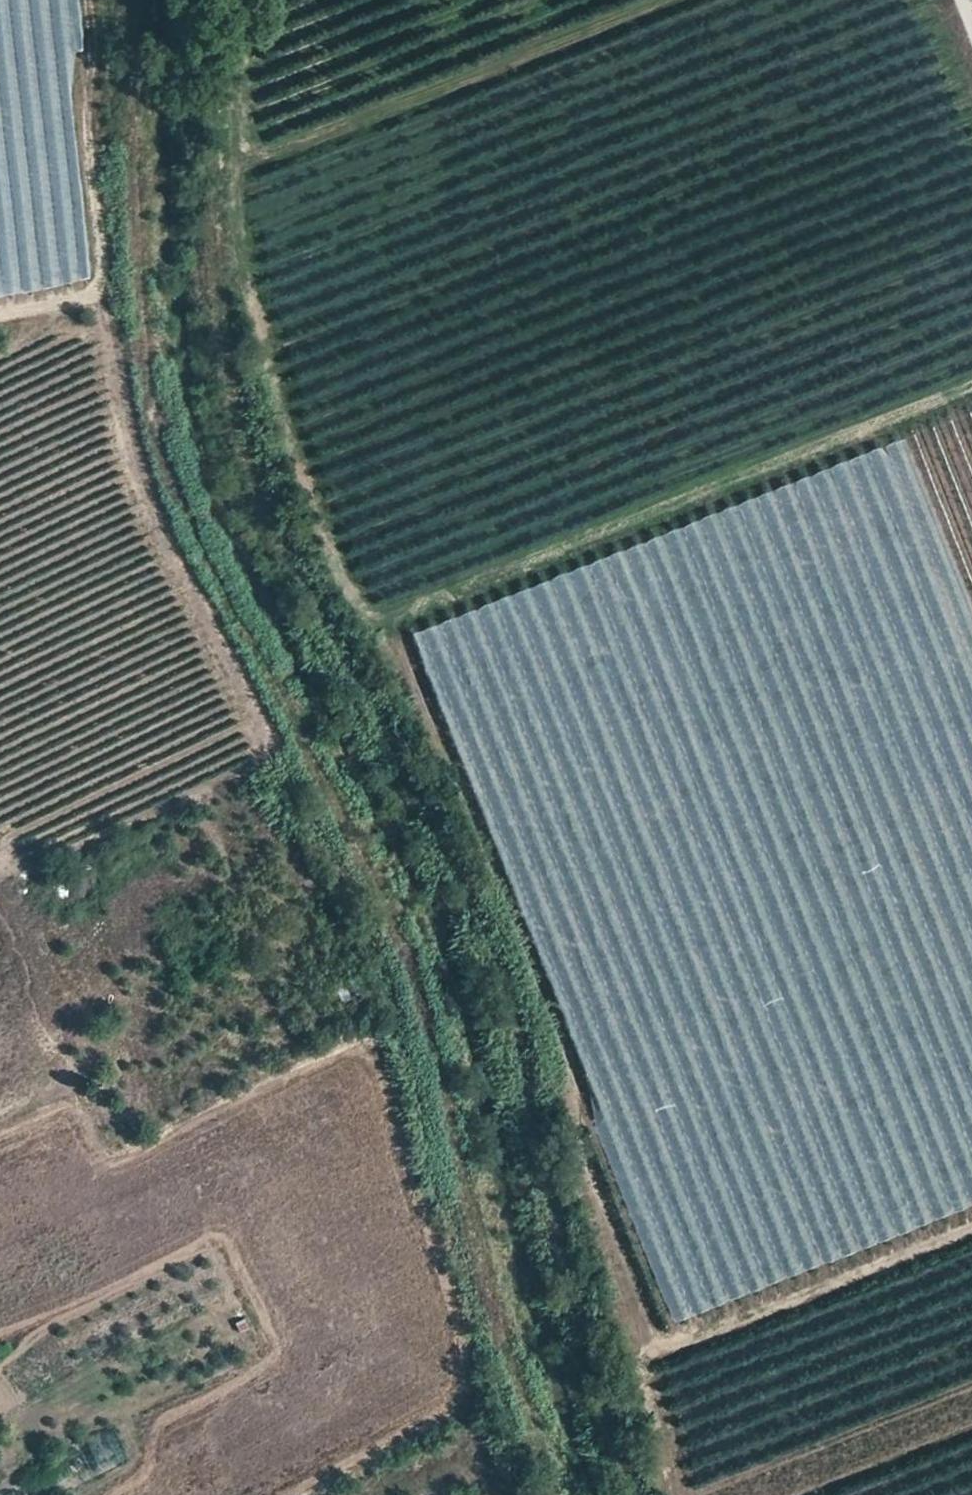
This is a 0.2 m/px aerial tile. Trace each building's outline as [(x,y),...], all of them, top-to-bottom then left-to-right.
[(415,623),(473,800),(496,793),(515,746),(509,729),(523,735),(530,717),(550,777),(582,695),(576,675),(607,596),(644,584),(656,554),(889,477),(908,484),(900,503),(921,511),(940,505),(948,528),(971,537),(971,417),(736,495),(768,507),(415,623)]
